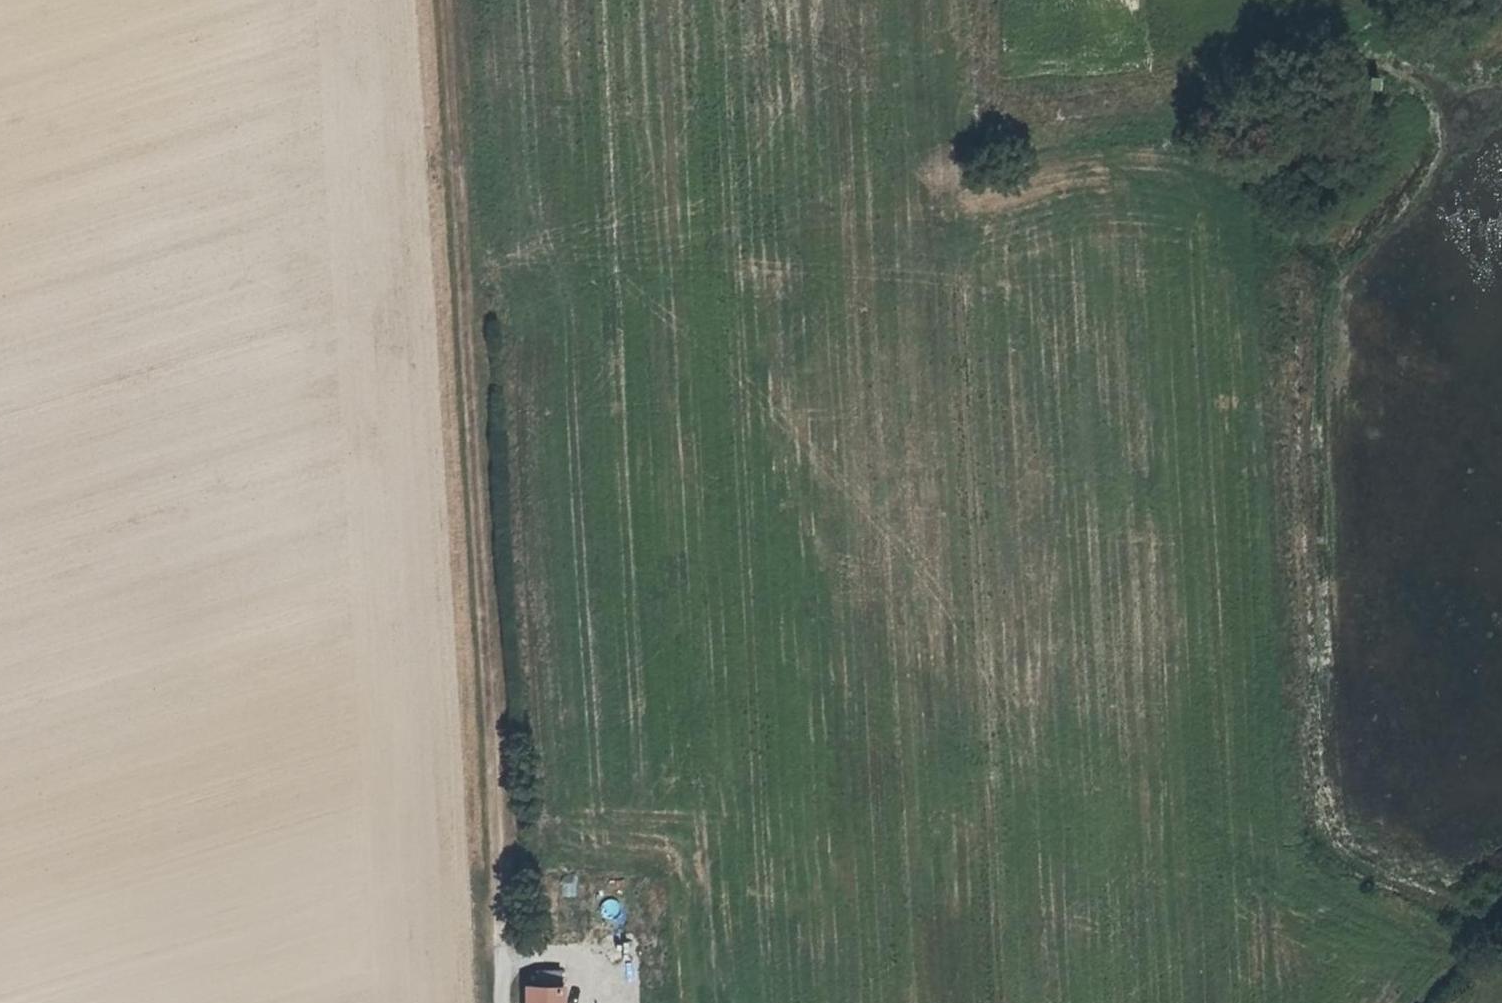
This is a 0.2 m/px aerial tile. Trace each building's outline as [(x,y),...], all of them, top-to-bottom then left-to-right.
[(540,980),(541,996),(564,996),(564,980),(540,980)]
